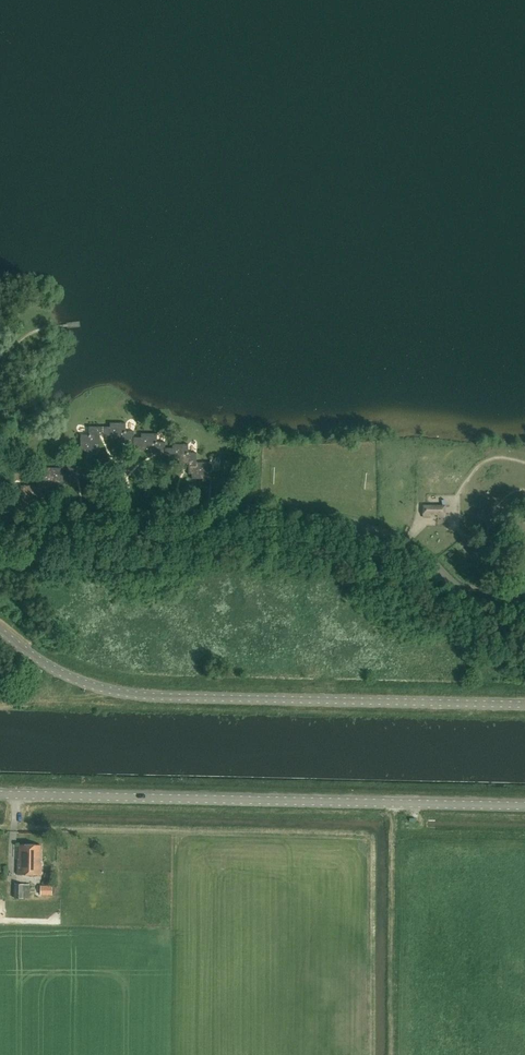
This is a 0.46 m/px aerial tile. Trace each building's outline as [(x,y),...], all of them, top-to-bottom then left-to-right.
[(126,423),(110,423),(110,427),(89,427),(89,435),(80,435),(80,451),(84,451),(84,458),(76,458),(76,466),(68,466),(68,472),(61,472),(61,468),(45,468),(45,476),(37,476),(36,486),(21,485),(21,494),(13,494),(12,508),(21,508),(21,505),(30,505),(30,502),(41,502),(41,498),(44,498),(45,487),(54,488),(54,485),(65,485),(65,480),(76,480),(76,477),(86,478),(86,475),(96,475),(96,470),(100,470),(100,462),(92,462),(92,455),(97,455),(97,445),(100,445),(100,435),(106,435),(106,440),(116,440),(116,443),(126,443),(126,446),(137,446),(137,451),(147,451),(147,453),(157,454),(157,456),(168,456),(168,461),(179,461),(179,464),(188,464),(188,474),(192,474),(192,479),(203,479),(203,482),(212,482),(212,485),(220,485),(220,471),(212,471),(212,462),(197,462),(197,453),(188,453),(188,445),(172,444),(172,448),(165,448),(165,442),(157,442),(157,434),(141,434),(141,438),(134,438),(134,432),(126,432),(126,423)] [(445,506),(423,506),(423,517),(445,517),(445,506)] [(41,845),(20,845),(19,859),(18,859),(18,874),(42,875),(42,861),(41,861),(41,845)] [(30,884),(15,884),(14,898),(30,898),(30,896),(36,896),(36,892),(30,891),(30,884)] [(42,896),(55,895),(54,886),(42,886),(42,896)]
